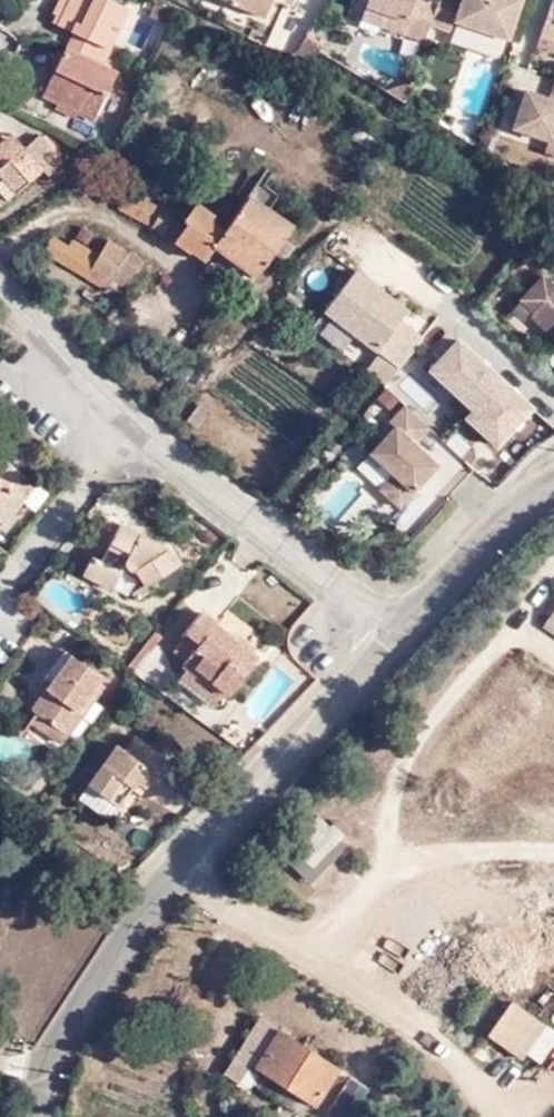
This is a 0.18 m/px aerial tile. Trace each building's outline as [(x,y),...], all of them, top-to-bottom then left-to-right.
[(68,14),(74,0),(63,0),(59,10),(68,14)] [(106,61),(132,8),(115,0),(74,0),(68,14),(63,23),(82,33),(75,46),(106,61)] [(248,11),(253,0),(224,0),(248,11)] [(248,11),(259,16),(267,0),(253,0),(248,11)] [(422,41),(427,25),(435,5),(422,0),(365,0),(364,5),(381,11),(376,25),(422,41)] [(435,5),(427,25),(447,33),(451,23),(504,42),(518,0),(436,0),(435,5)] [(538,35),(553,41),(553,0),(551,0),(538,35)] [(170,23),(176,10),(161,3),(155,16),(170,23)] [(359,19),(376,25),(381,11),(364,5),(359,19)] [(98,113),(119,68),(106,61),(75,46),(71,45),(50,91),(98,113)] [(548,98),(525,90),(511,127),(550,140),(553,129),(553,82),(548,98)] [(94,119),(98,113),(50,91),(47,96),(60,103),(59,106),(77,115),(78,112),(94,119)] [(24,145),(29,141),(21,132),(17,136),(24,145)] [(29,141),(24,145),(17,136),(2,149),(0,147),(0,194),(8,204),(50,165),(55,171),(70,159),(47,133),(33,145),(29,141)] [(128,195),(119,212),(165,235),(173,218),(128,195)] [(258,278),(274,255),(284,240),(293,227),(249,196),(223,232),(210,222),(214,217),(195,203),(182,221),(186,225),(174,242),(189,254),(191,252),(203,261),(214,247),(258,278)] [(81,227),(72,240),(84,247),(92,235),(81,227)] [(61,256),(68,244),(52,234),(44,246),(61,256)] [(71,239),(68,244),(61,256),(86,271),(96,255),(84,247),(72,240),(71,239)] [(284,240),(274,255),(284,262),(294,248),(284,240)] [(96,255),(86,271),(108,284),(115,273),(128,281),(139,263),(105,241),(96,255)] [(423,338),(400,319),(407,311),(354,268),(316,313),(368,356),(374,349),(397,368),(423,338)] [(518,302),(533,314),(530,318),(553,340),(553,288),(541,277),(518,302)] [(461,419),(496,450),(534,406),(455,337),(425,371),(469,410),(461,419)] [(405,397),(393,387),(385,397),(396,407),(405,397)] [(421,441),(436,423),(413,402),(396,420),(401,425),(377,450),(399,471),(386,485),(406,503),(443,462),(432,451),(429,454),(423,448),(426,445),(421,441)] [(196,403),(185,421),(198,429),(209,411),(196,403)] [(356,429),(351,436),(358,441),(363,434),(356,429)] [(338,439),(335,443),(343,449),(347,443),(340,437),(338,439)] [(343,449),(335,443),(326,456),(335,464),(342,457),(345,451),(343,449)] [(5,522),(37,480),(0,451),(0,518),(5,522)] [(105,554),(97,551),(87,571),(112,587),(122,568),(126,569),(131,565),(140,568),(147,579),(181,559),(169,539),(109,509),(93,542),(109,548),(105,554)] [(92,548),(97,551),(105,554),(109,548),(93,542),(92,541),(92,548)] [(225,610),(217,621),(261,655),(270,644),(225,610)] [(210,675),(232,692),(234,694),(262,659),(203,611),(171,653),(192,668),(206,680),(210,675)] [(37,710),(68,732),(95,698),(88,692),(102,673),(69,648),(48,676),(54,680),(32,707),(37,710)] [(224,703),(232,692),(210,675),(206,680),(192,668),(186,674),(224,703)] [(62,739),(68,732),(37,710),(27,722),(54,743),(60,736),(62,739)] [(138,777),(145,783),(167,754),(138,731),(126,745),(120,740),(79,793),(109,816),(132,785),(138,777)] [(139,791),(145,783),(138,777),(132,785),(139,791)] [(281,859),(312,885),(348,841),(317,815),(281,859)] [(549,1022),(515,999),(491,1033),(524,1057),(549,1022)] [(264,1069),(292,1086),(314,1101),(338,1063),(267,1019),(243,1057),(264,1069)] [(282,1100),(292,1086),(264,1069),(255,1085),(282,1100)]
